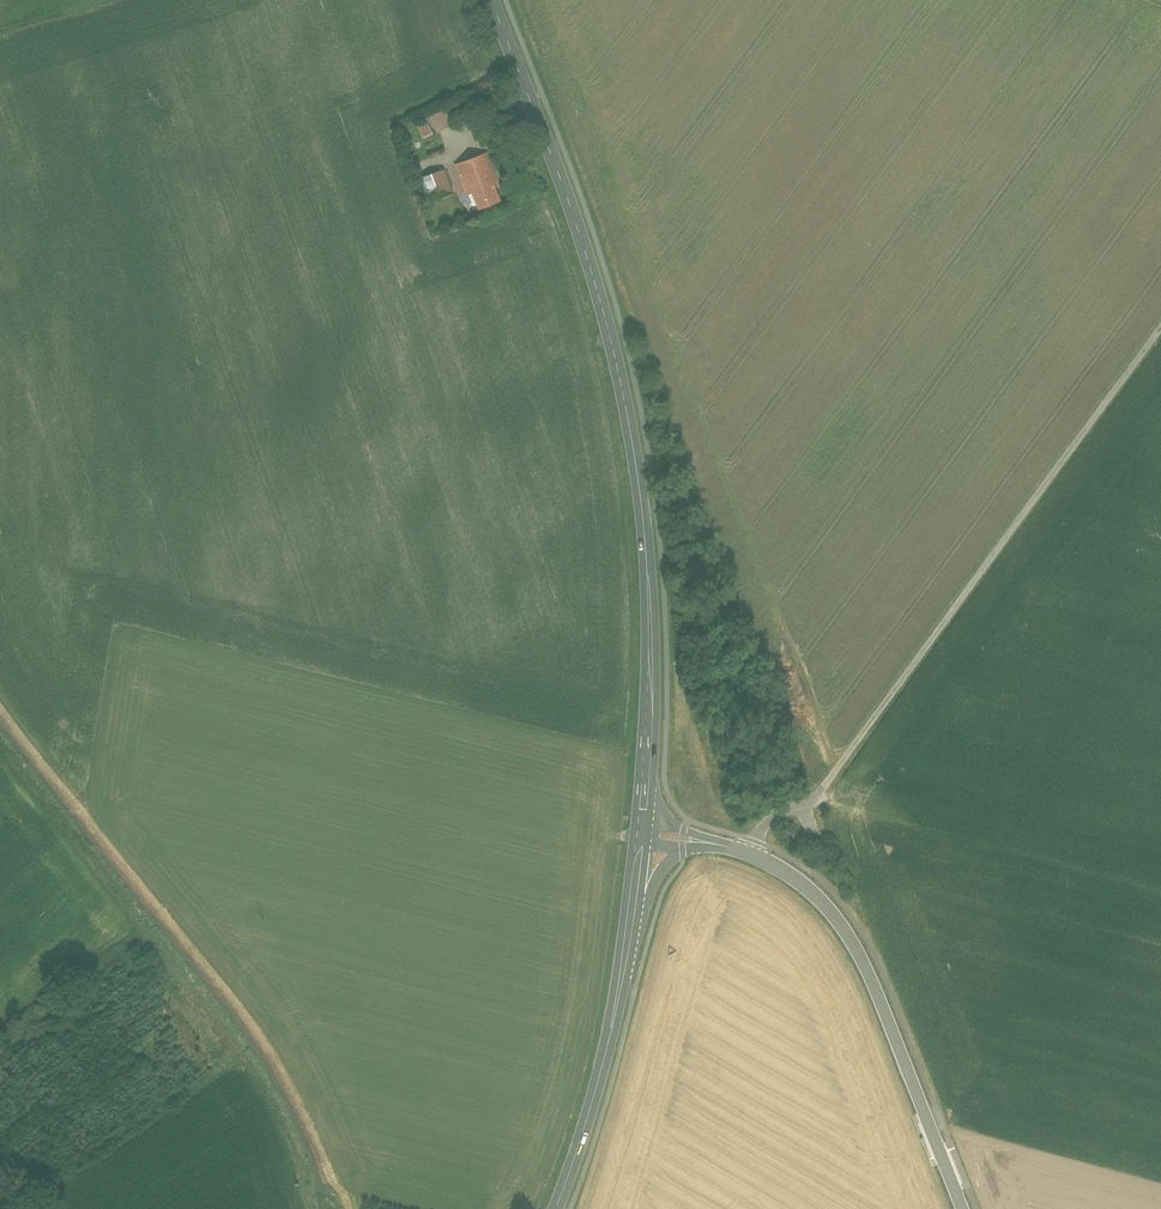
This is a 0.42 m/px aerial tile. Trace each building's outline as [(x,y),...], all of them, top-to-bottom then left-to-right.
[(449,116),(441,100),(424,108),(432,124),(449,116)] [(428,126),(425,119),(416,124),(418,130),(428,126)] [(488,153),(455,166),(467,195),(472,193),(479,211),(501,202),(494,184),(500,182),(488,153)] [(448,183),(439,160),(414,170),(423,193),(448,183)]
